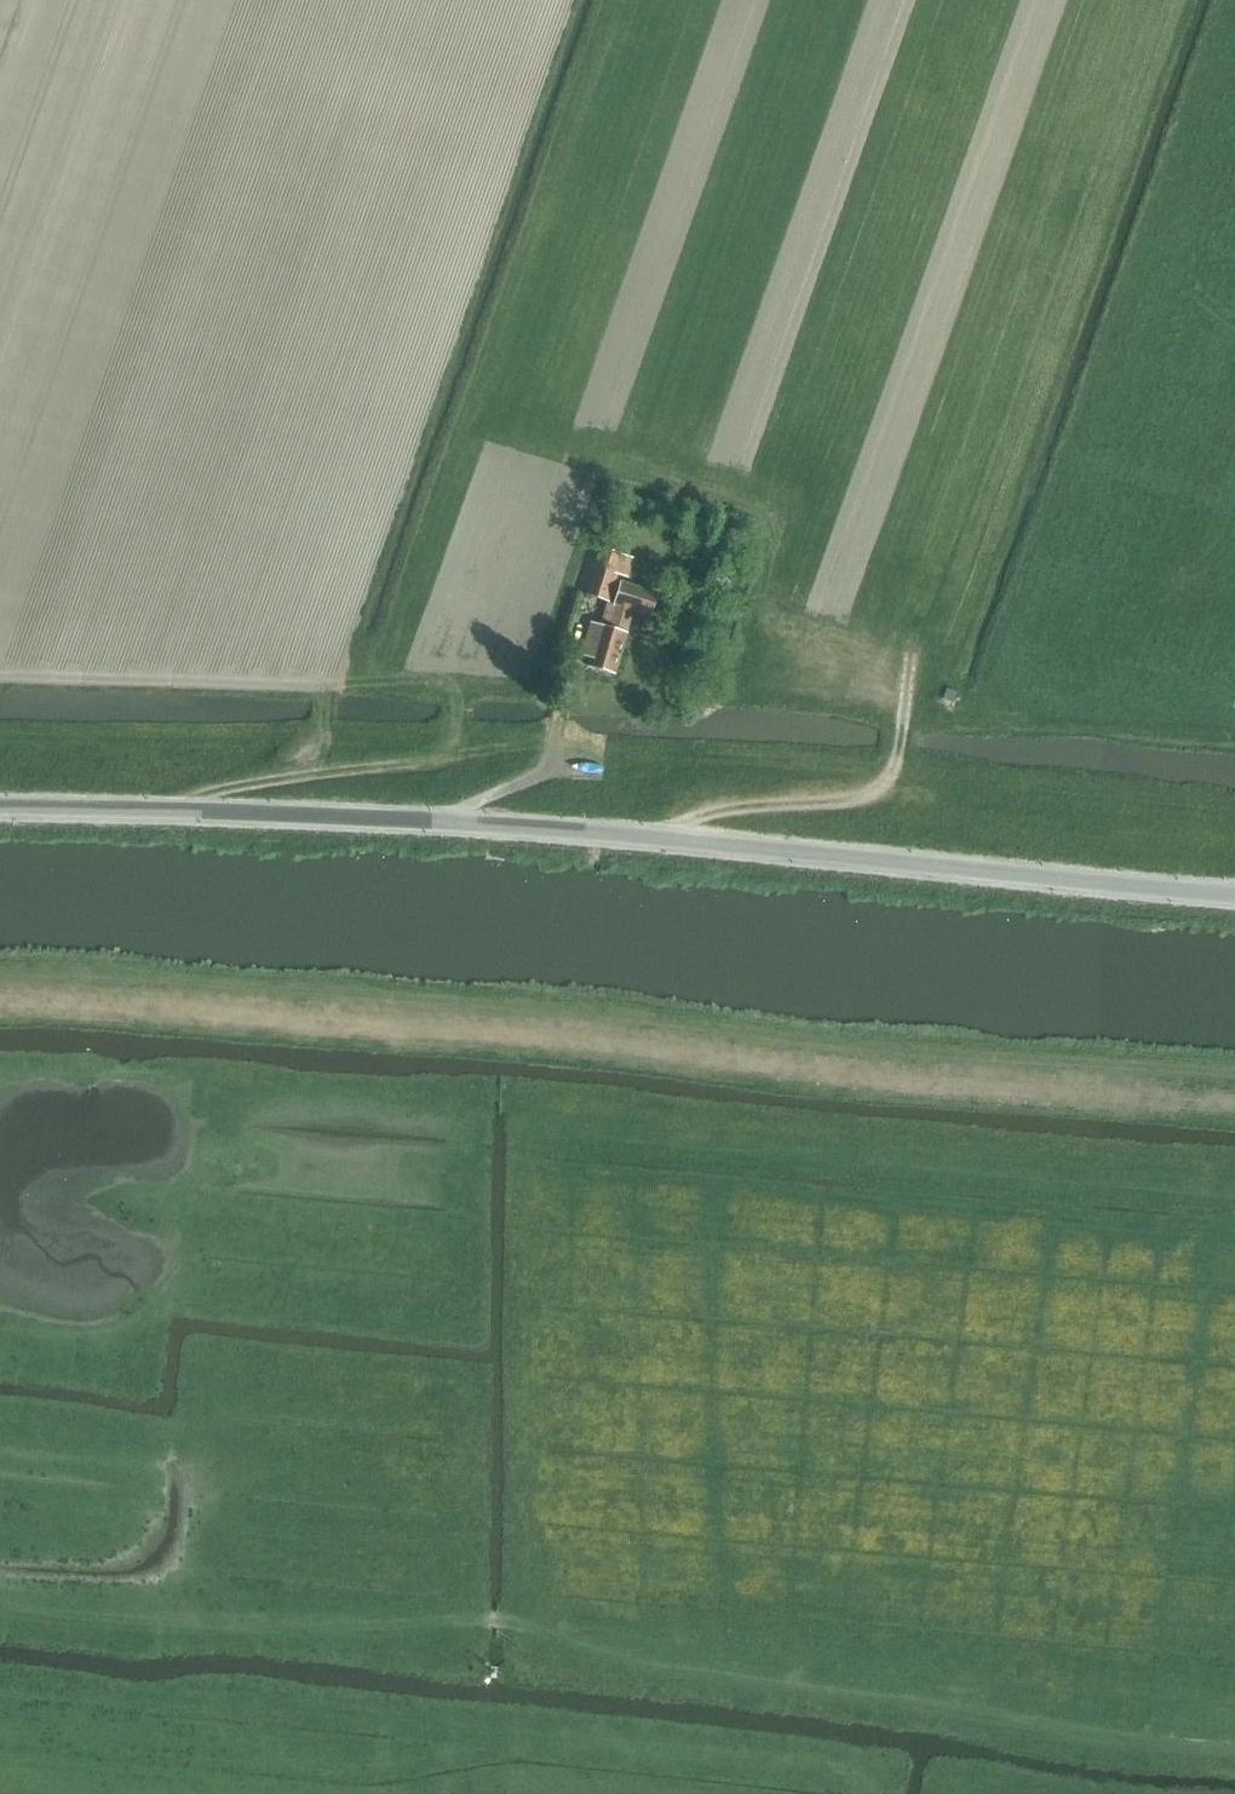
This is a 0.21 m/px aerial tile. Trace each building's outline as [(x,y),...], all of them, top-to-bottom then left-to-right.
[(587,666),(615,674),(628,633),(626,632),(632,614),(650,619),(658,592),(620,581),(622,577),(629,579),(636,558),(623,555),(633,525),(618,520),(607,551),(607,550),(595,586),(591,599),(606,603),(598,625),(594,641),(587,639),(582,655),(590,657),(587,666)]
